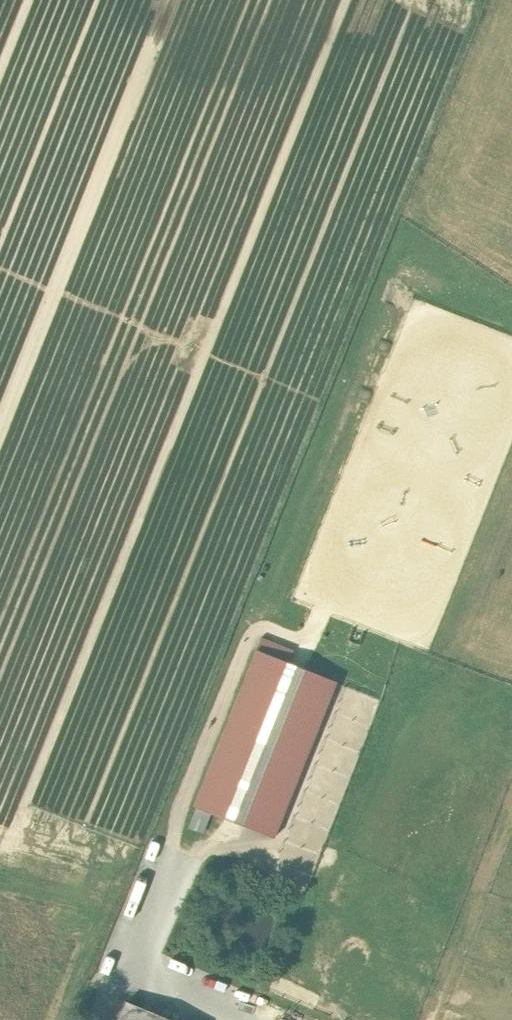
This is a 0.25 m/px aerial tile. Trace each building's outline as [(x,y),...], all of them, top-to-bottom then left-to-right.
[(336,682),(256,650),(193,806),(273,838),(336,682)] [(126,1002),(119,1019),(170,1019),(126,1002)]
